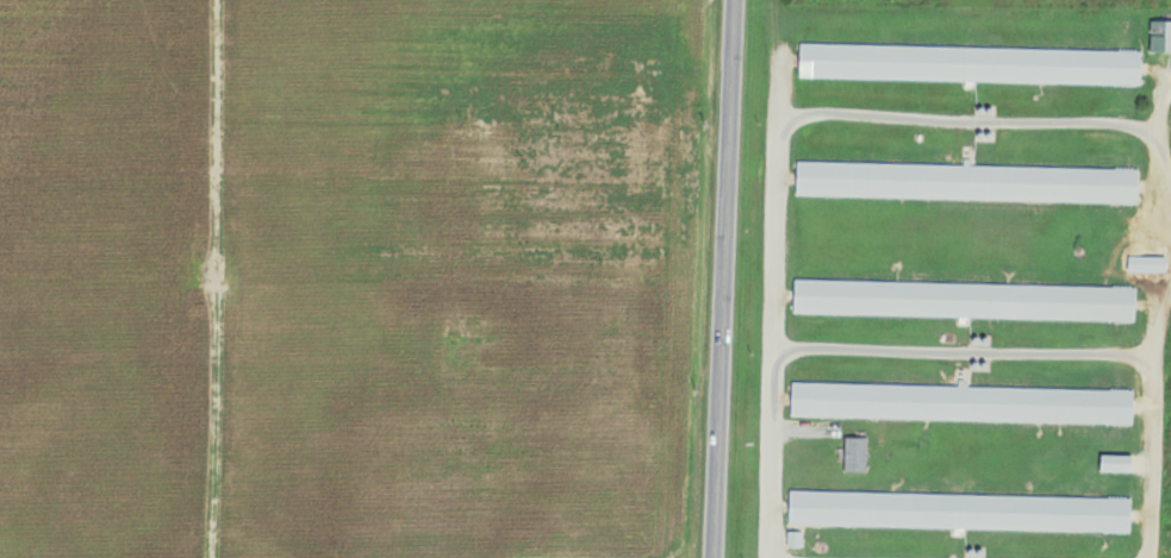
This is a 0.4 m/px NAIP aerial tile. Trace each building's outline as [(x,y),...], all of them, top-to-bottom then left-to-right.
[(1154,19),(1170,20),(1170,42),(1153,42),(1154,19)] [(803,42),(1142,50),(1141,82),(802,74),(803,42)] [(801,159),(1140,168),(1139,201),(799,193),(801,159)] [(1133,255),(1170,256),(1170,270),(1133,269),(1133,255)] [(797,277),(1138,286),(1136,318),(796,311),(797,277)] [(795,381),(1134,388),(1134,421),(793,413),(795,381)] [(868,437),(868,469),(848,469),(848,435),(868,437)] [(1105,453),(1136,454),(1136,470),(1105,469),(1105,453)] [(792,489),(1133,496),(1132,529),(791,521),(792,489)] [(791,529),(805,531),(805,545),(791,544),(791,529)]
